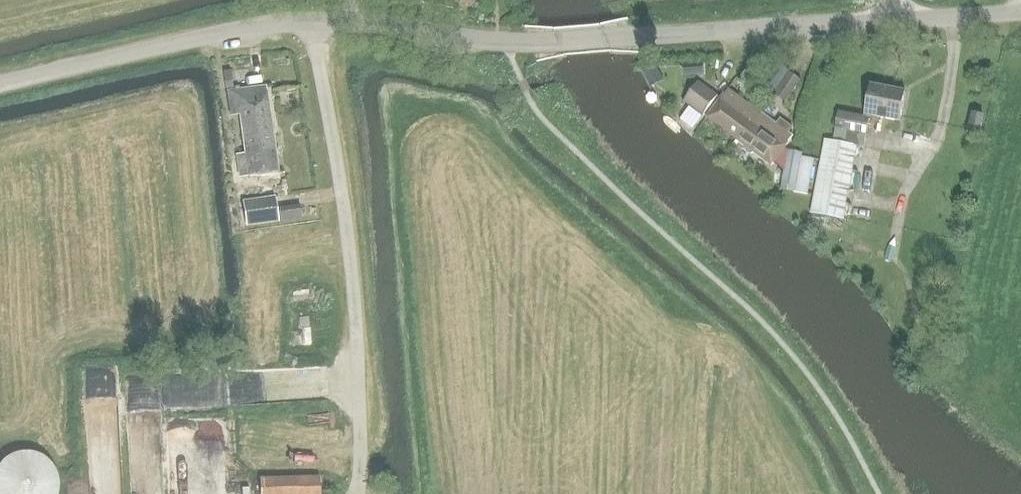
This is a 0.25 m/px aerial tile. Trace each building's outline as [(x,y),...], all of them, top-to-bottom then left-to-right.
[(683,75),(703,74),(703,62),(683,63),(683,75)] [(775,90),(787,72),(776,64),(763,82),(775,90)] [(799,80),(787,72),(775,90),(773,93),(785,101),(799,80)] [(703,116),(718,96),(698,81),(683,101),(703,116)] [(870,116),(900,121),(906,93),(870,86),(864,118),(838,114),(833,142),(825,140),(811,214),(843,220),(857,147),(864,148),(870,116)] [(236,91),(227,92),(230,109),(231,117),(239,115),(243,142),(245,154),(246,163),(237,164),(239,178),(278,173),(266,87),(236,91)] [(707,118),(723,130),(739,142),(759,115),(727,91),(707,118)] [(979,135),(983,116),(973,114),(968,132),(979,135)] [(774,126),(759,115),(739,142),(771,166),(774,162),(783,171),(787,151),(785,147),(791,139),(786,135),(790,129),(778,120),(774,126)] [(787,151),(783,171),(780,190),(808,195),(816,155),(787,151)] [(256,212),(244,214),(246,226),(278,221),(275,197),(255,200),(256,212)] [(276,209),(278,221),(301,218),(300,205),(276,209)] [(59,482),(58,477),(56,472),(54,467),(51,463),(47,460),(43,457),(38,455),(33,453),(28,452),(23,452),(18,453),(13,455),(9,457),(4,460),(1,463),(0,464),(0,493),(58,493),(58,492),(59,487),(59,482)] [(320,477),(260,478),(260,493),(320,493),(320,477)]
